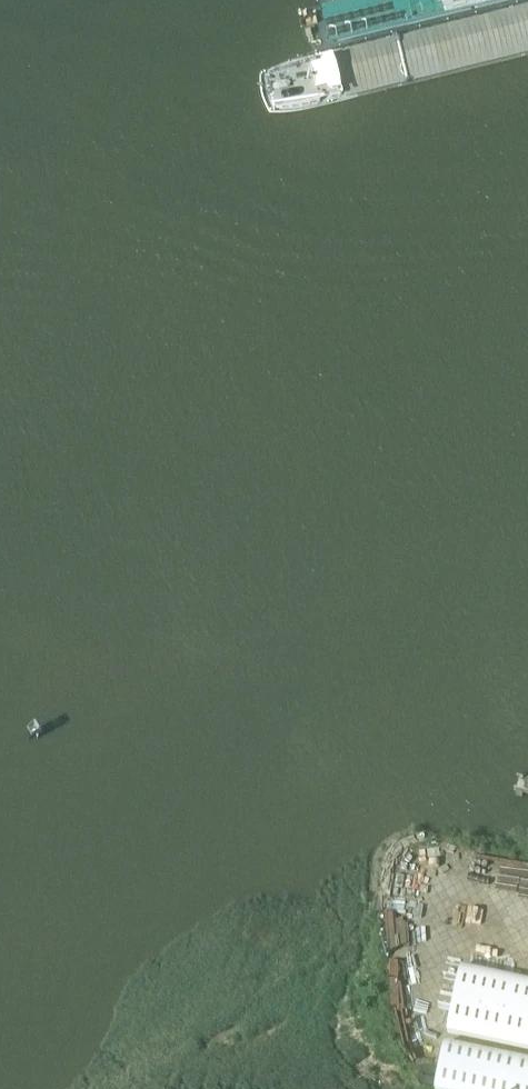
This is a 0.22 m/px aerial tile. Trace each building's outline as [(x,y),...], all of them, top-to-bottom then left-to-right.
[(368,46),(527,5),(527,0),(376,0),(357,5),(355,14),(355,25),(360,35),(368,46)] [(444,1043),(434,1088),(527,1088),(527,1061),(444,1043)]
